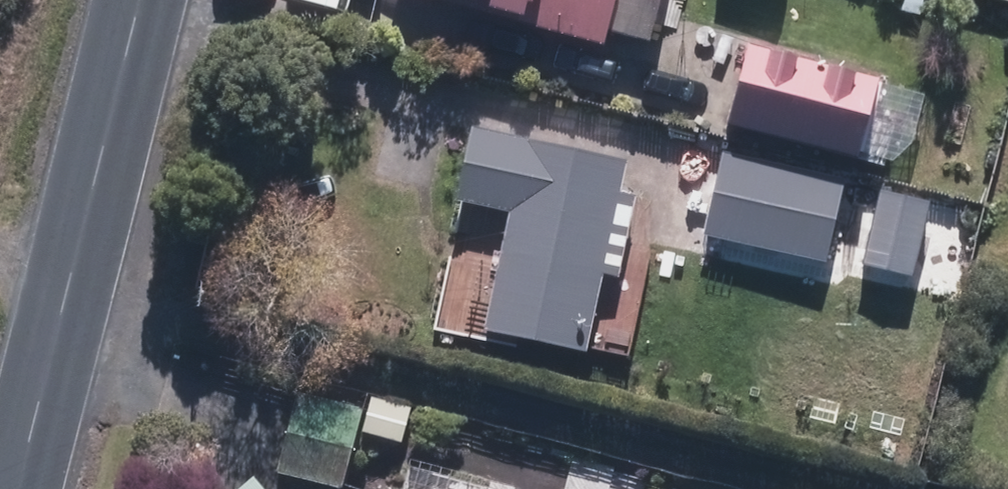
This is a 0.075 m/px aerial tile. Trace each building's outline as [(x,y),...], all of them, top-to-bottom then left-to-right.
[(601,46),(605,30),(647,41),(658,0),(428,0),(601,46)] [(746,45),(725,125),(851,158),(872,77),(746,45)] [(628,160),(469,131),(456,202),(463,204),(440,330),(608,360),(616,318),(597,315),(605,268),(619,271),(631,209),(620,207),(628,160)] [(682,203),(673,253),(701,258),(704,238),(826,262),(833,225),(867,232),(860,269),(913,279),(929,198),(720,158),(710,209),(682,203)] [(290,392),(276,476),(345,487),(359,403),(290,392)] [(415,460),(408,488),(536,488),(415,460)] [(237,488),(268,488),(256,474),(237,488)]
